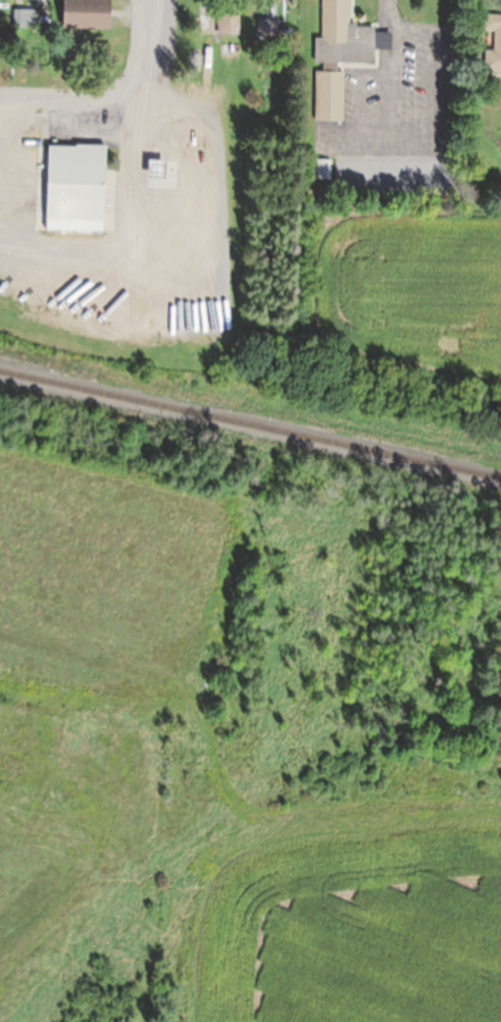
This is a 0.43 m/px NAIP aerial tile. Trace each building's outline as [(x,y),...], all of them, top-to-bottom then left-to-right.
[(109,30),(109,0),(62,0),(61,29),(109,30)] [(308,74),(309,0),(496,0),(493,227),(307,212),(308,74)] [(23,11),(15,11),(15,23),(23,23),(23,11)] [(45,231),(103,232),(105,146),(47,144),(45,231)]
